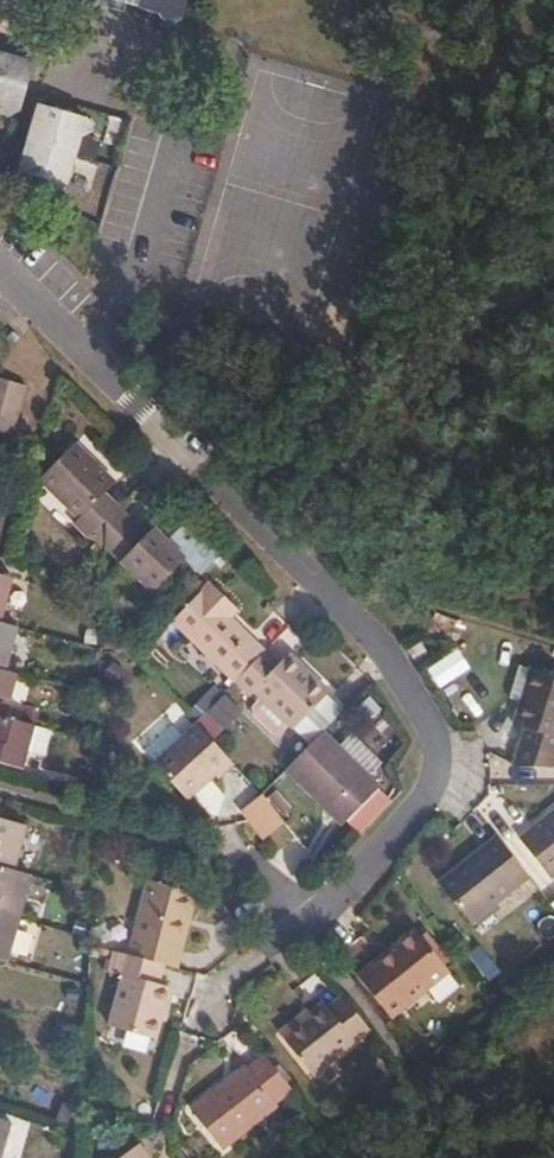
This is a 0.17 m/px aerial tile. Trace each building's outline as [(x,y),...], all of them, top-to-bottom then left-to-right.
[(142,1),(139,9),(159,14),(166,27),(181,19),(187,0),(138,0),(142,1)] [(1,107),(7,117),(20,109),(34,64),(0,54),(0,106),(1,107)] [(37,104),(17,173),(47,182),(54,191),(65,186),(80,137),(91,131),(85,119),(37,104)] [(27,387),(26,386),(0,379),(0,397),(22,403),(27,387)] [(22,403),(0,397),(0,414),(18,419),(22,403)] [(18,419),(0,414),(0,432),(13,436),(18,419)] [(106,522),(119,509),(118,508),(104,495),(115,482),(76,443),(40,480),(79,518),(75,523),(89,537),(106,522)] [(146,535),(119,509),(106,522),(105,547),(153,592),(185,558),(154,527),(146,535)] [(0,623),(13,579),(0,575),(0,623)] [(235,682),(265,651),(231,617),(238,610),(211,583),(173,621),(235,682)] [(17,628),(0,623),(0,670),(6,672),(17,628)] [(462,647),(431,667),(443,687),(475,667),(462,647)] [(279,664),(265,651),(235,682),(250,695),(255,692),(261,698),(289,726),(293,729),(326,695),(329,692),(290,654),(279,664)] [(531,669),(519,666),(510,699),(521,702),(531,669)] [(517,767),(519,768),(553,768),(553,767),(553,676),(531,669),(521,702),(514,726),(525,729),(517,767)] [(9,719),(21,676),(6,672),(0,670),(0,717),(9,719)] [(326,695),(293,729),(310,746),(323,733),(343,712),(326,695)] [(374,695),(358,710),(370,723),(386,709),(374,695)] [(289,726),(261,698),(253,706),(253,715),(273,734),(281,734),(289,726)] [(221,700),(204,717),(219,731),(236,714),(221,700)] [(35,726),(9,719),(0,717),(0,763),(22,769),(35,726)] [(216,780),(233,764),(198,725),(152,765),(183,801),(212,777),(216,780)] [(310,746),(287,770),(343,825),(380,786),(369,776),(381,763),(353,736),(339,748),(323,733),(310,746)] [(270,787),(261,796),(273,810),(282,799),(270,787)] [(242,812),(263,841),(284,824),(273,810),(261,796),(242,812)] [(520,839),(551,878),(553,876),(553,812),(520,839)] [(16,872),(27,827),(0,819),(0,867),(16,872)] [(529,877),(497,837),(439,883),(471,924),(529,877)] [(32,876),(16,872),(0,867),(0,914),(20,919),(32,876)] [(163,965),(176,969),(196,893),(148,881),(128,956),(163,965)] [(7,963),(20,919),(0,914),(0,961),(7,963)] [(415,931),(358,977),(393,1020),(449,973),(415,931)] [(163,965),(128,956),(114,952),(109,973),(122,977),(109,1026),(156,1039),(169,988),(158,984),(163,965)] [(313,1076),(371,1031),(343,996),(328,1009),(323,1005),(282,1037),(313,1076)] [(275,1104),(293,1090),(265,1055),(248,1069),(245,1066),(191,1110),(221,1150),(277,1106),(275,1104)] [(10,1123),(0,1120),(0,1157),(1,1157),(10,1123)] [(122,1157),(147,1157),(138,1146),(122,1157)]
